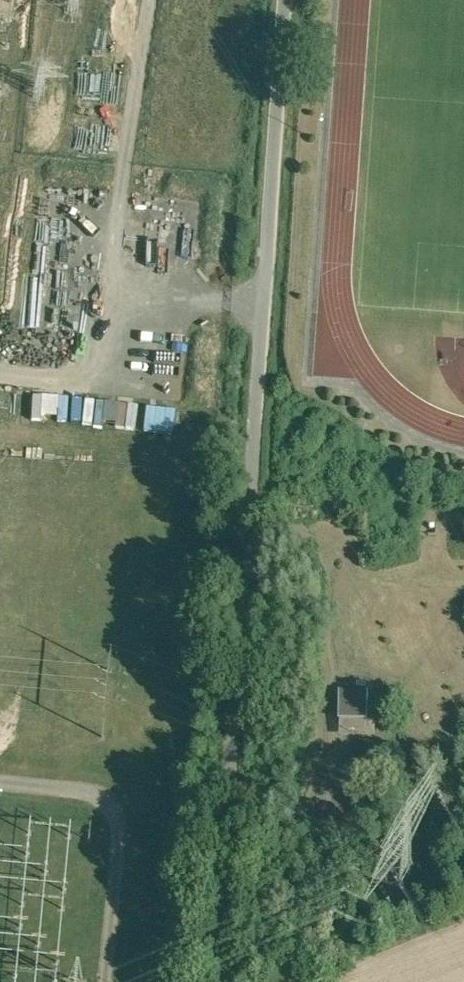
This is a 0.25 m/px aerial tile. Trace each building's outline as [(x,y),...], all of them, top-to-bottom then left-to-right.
[(367,690),(337,690),(337,720),(366,720),(367,690)]
